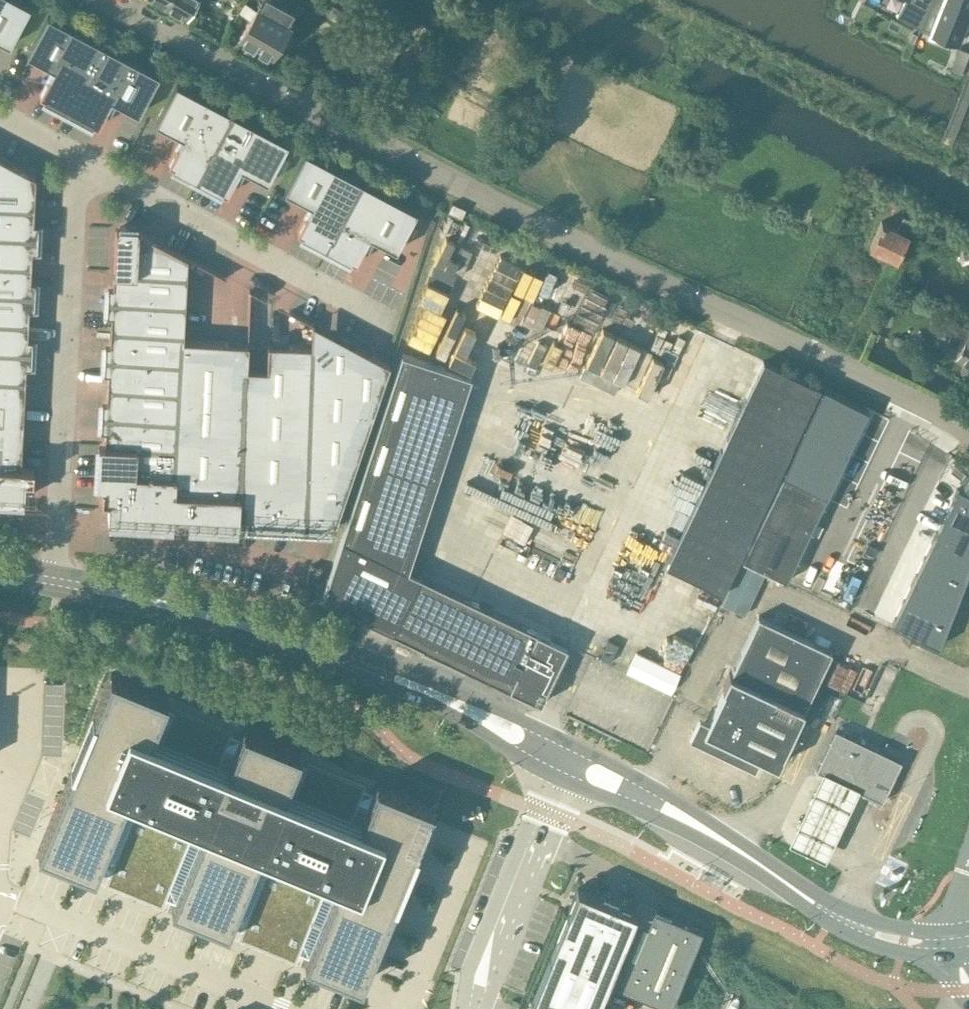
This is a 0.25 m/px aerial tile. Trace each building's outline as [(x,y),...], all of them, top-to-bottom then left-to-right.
[(10,44),(30,5),(21,0),(0,0),(0,39),(10,44)] [(186,17),(196,0),(169,0),(165,6),(186,17)] [(271,59),(291,24),(288,23),(296,8),(282,0),(246,0),(245,2),(244,2),(239,11),(251,17),(238,41),(271,59)] [(920,27),(925,29),(926,27),(949,37),(958,40),(965,22),(966,23),(968,15),(968,0),(930,0),(929,5),(920,27)] [(93,122),(98,125),(112,98),(138,112),(159,73),(48,14),(27,53),(53,67),(39,93),(44,96),(43,97),(93,124),(93,122)] [(956,53),(967,58),(968,52),(968,50),(959,46),(956,53)] [(222,190),(227,193),(241,167),(267,181),(288,142),(177,83),(156,122),(182,135),(168,162),(173,164),(172,166),(222,192),(222,190)] [(351,259),(356,261),(370,235),(396,249),(417,210),(305,151),(285,190),(311,204),(297,230),(302,232),(301,234),(350,260),(351,259)] [(23,497),(23,495),(24,495),(25,476),(33,476),(34,464),(21,464),(26,364),(31,364),(32,336),(27,336),(29,306),(34,306),(35,278),(30,278),(32,249),(37,249),(38,221),(33,220),(36,174),(0,155),(0,496),(23,497)] [(452,201),(448,210),(462,216),(466,208),(452,201)] [(870,246),(897,258),(909,233),(915,220),(904,214),(898,227),(882,220),(880,225),(870,246)] [(116,228),(113,284),(107,284),(105,312),(111,312),(110,342),(104,342),(102,369),(108,370),(107,397),(101,397),(99,427),(105,427),(104,442),(99,441),(97,481),(99,482),(99,483),(102,483),(102,496),(109,497),(108,516),(109,516),(109,518),(172,521),(172,519),(174,519),(174,512),(188,512),(187,520),(189,520),(188,522),(237,525),(237,522),(239,522),(239,515),(252,516),(252,523),(253,523),(253,525),(330,530),(331,527),(332,527),(332,520),(336,521),(390,362),(353,343),(352,368),(312,366),(313,344),(268,342),(267,367),(247,366),(249,341),(184,337),(188,255),(139,229),(139,226),(137,225),(137,223),(119,222),(118,224),(116,224),(116,228)] [(968,362),(968,325),(960,320),(947,343),(959,350),(956,356),(968,362)] [(665,562),(722,589),(820,385),(763,358),(665,562)] [(823,387),(813,409),(853,428),(858,430),(868,409),(823,387)] [(813,409),(803,430),(846,451),(848,451),(858,430),(853,428),(813,409)] [(803,430),(792,451),(837,473),(848,451),(846,451),(803,430)] [(792,451),(782,473),(827,494),(837,473),(792,451)] [(782,473),(742,557),(783,577),(782,578),(786,580),(827,494),(782,473)] [(944,514),(968,526),(968,492),(966,489),(958,485),(944,514)] [(934,536),(968,553),(968,526),(944,514),(934,534),(934,536)] [(923,557),(927,559),(965,577),(968,568),(968,553),(934,536),(923,557)] [(322,597),(540,701),(566,645),(342,538),(322,597)] [(915,574),(913,579),(954,599),(956,600),(965,577),(927,559),(923,557),(915,574)] [(307,580),(318,583),(322,566),(310,564),(307,580)] [(913,579),(902,600),(925,611),(948,622),(956,600),(954,599),(913,579)] [(902,600),(892,622),(899,625),(939,644),(948,622),(925,611),(902,600)] [(690,733),(754,764),(759,755),(777,763),(832,649),(758,614),(731,671),(729,670),(722,686),(724,687),(709,718),(699,713),(690,733)] [(281,938),(308,948),(304,958),(361,981),(429,817),(434,804),(377,780),(373,790),(297,759),(301,749),(244,726),(240,735),(164,704),(168,695),(110,671),(38,848),(95,872),(99,863),(175,894),(171,903),(202,916),(228,926),(232,917),(259,928),(261,934),(268,932),(272,934),(274,940),(281,938)] [(873,797),(882,801),(902,760),(891,755),(836,728),(817,768),(816,769),(823,773),(860,790),(873,797)] [(823,773),(787,848),(824,866),(860,790),(823,773)] [(557,1008),(595,1008),(607,979),(670,1005),(702,928),(653,907),(650,915),(578,885),(531,998),(557,1008)]
